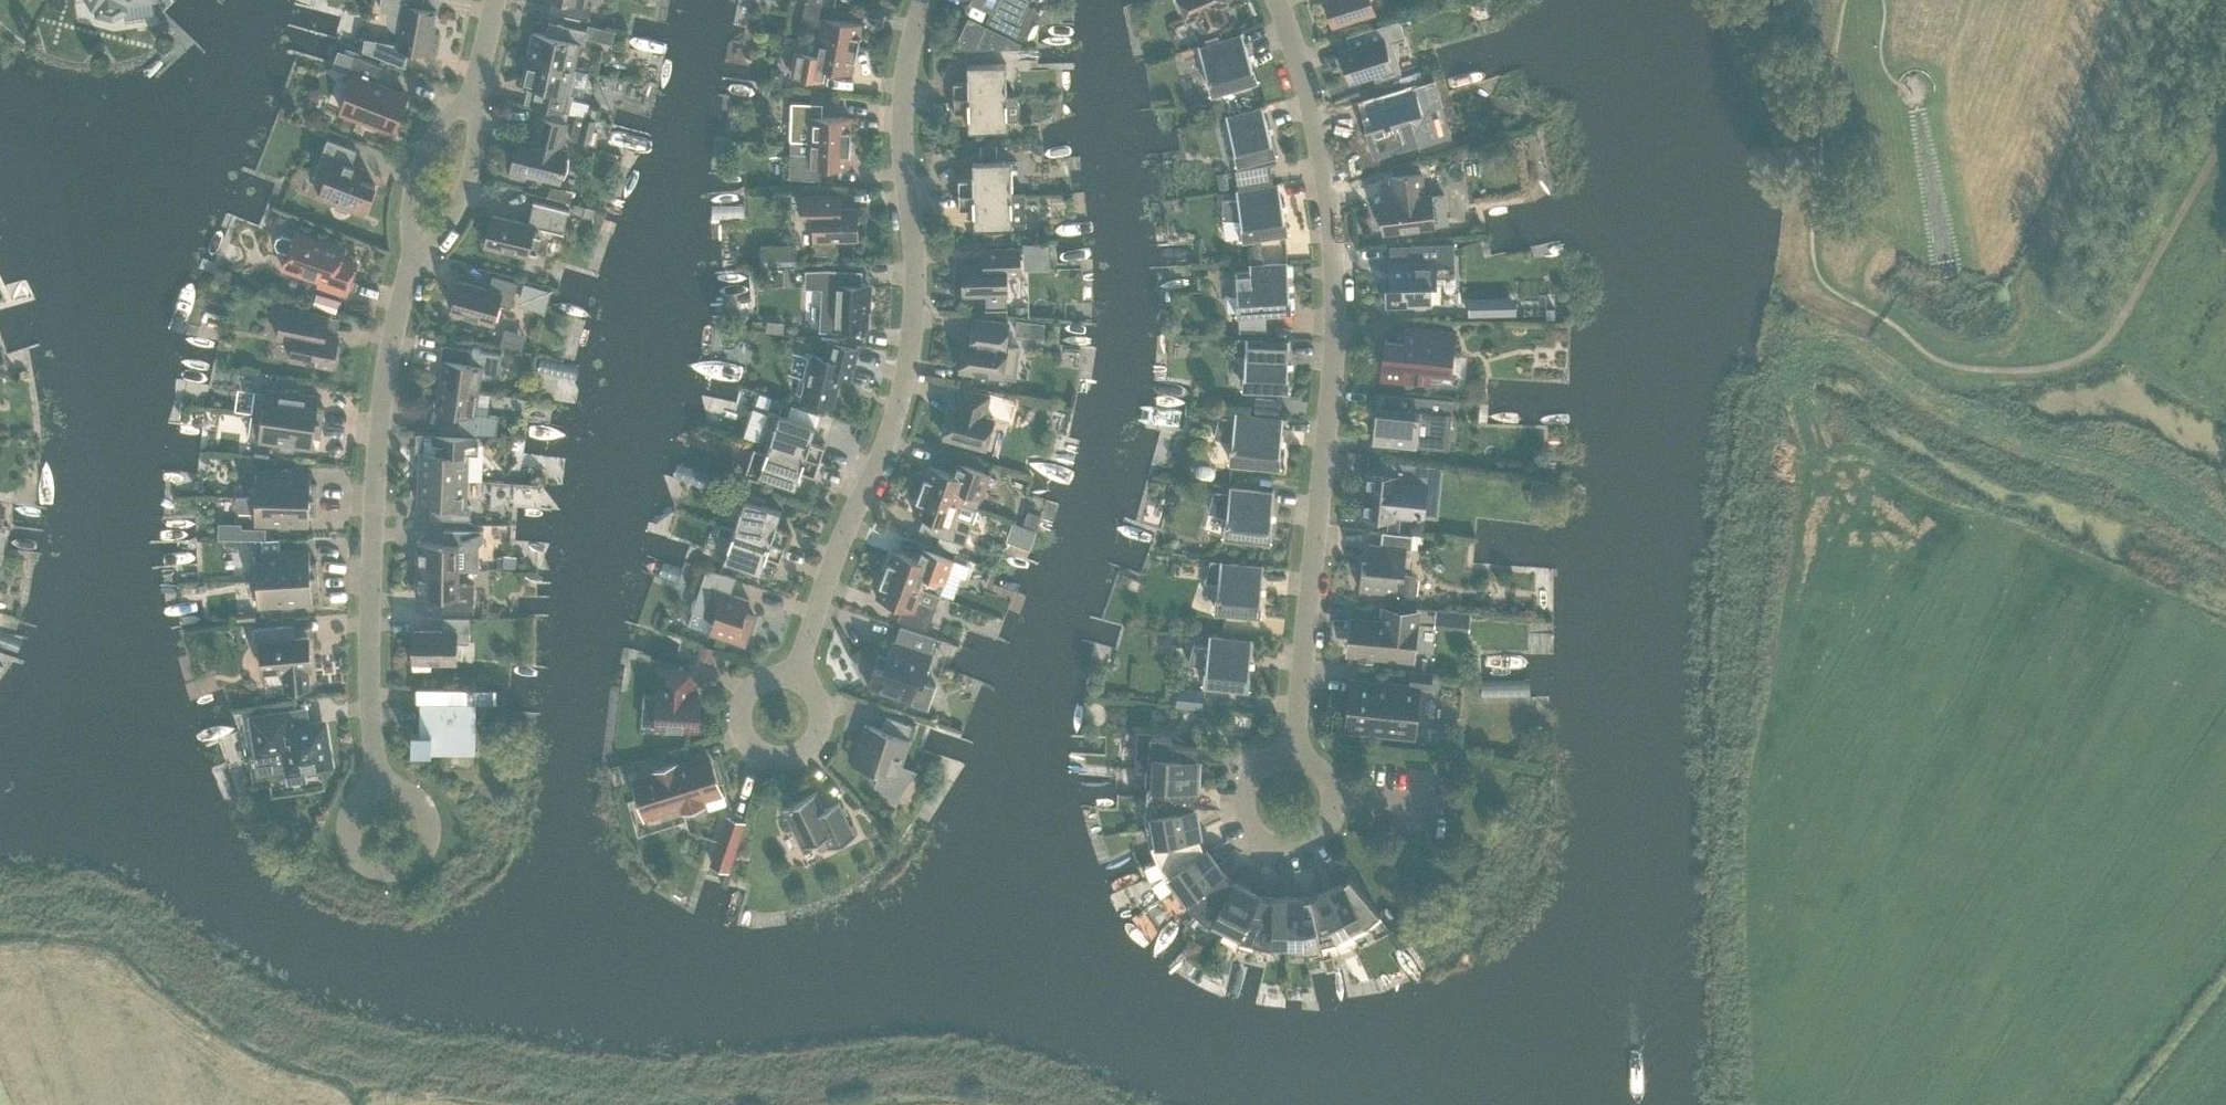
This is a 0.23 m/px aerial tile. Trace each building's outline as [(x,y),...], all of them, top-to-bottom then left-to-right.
[(93,4),(98,3),(100,11),(112,14),(123,7),(122,0),(91,0),(93,4)] [(440,34),(433,33),(435,24),(433,23),(436,8),(422,6),(423,0),(380,0),(379,7),(382,10),(390,12),(390,15),(390,18),(392,22),(395,25),(398,26),(400,27),(397,43),(364,37),(362,50),(404,65),(407,47),(436,53),(440,34)] [(587,0),(561,0),(558,12),(589,18),(591,4),(586,3),(587,0)] [(858,47),(860,36),(859,35),(861,23),(829,17),(831,4),(829,4),(811,0),(805,0),(800,24),(819,28),(817,40),(858,47)] [(992,7),(986,20),(1023,38),(1037,8),(1027,2),(1028,0),(978,0),(992,7)] [(1188,20),(1196,17),(1201,29),(1226,18),(1221,5),(1228,2),(1227,0),(1180,0),(1188,20)] [(1374,12),(1371,0),(1325,0),(1333,25),(1374,12)] [(597,17),(596,28),(615,31),(617,21),(597,17)] [(1350,49),(1341,52),(1350,80),(1373,73),(1376,80),(1400,72),(1394,53),(1390,40),(1405,36),(1404,33),(1399,18),(1385,22),(1359,30),(1346,34),(1350,49)] [(527,57),(574,67),(579,42),(584,44),(587,29),(557,22),(554,36),(533,31),(527,57)] [(1212,91),(1256,78),(1242,31),(1198,45),(1199,51),(1212,91)] [(817,40),(798,36),(791,73),(817,78),(820,65),(852,71),(854,59),(856,59),(858,47),(817,40)] [(1197,45),(1180,51),(1182,56),(1198,51),(1199,51),(1198,45),(1197,45)] [(971,59),(992,59),(992,46),(971,47),(971,59)] [(393,129),(407,94),(375,82),(381,65),(355,55),(348,74),(353,75),(340,109),(393,129)] [(568,92),(574,67),(527,57),(521,83),(538,86),(535,104),(569,111),(573,93),(568,92)] [(953,97),(1007,95),(1006,63),(967,64),(967,81),(953,81),(953,97)] [(1419,69),(1411,72),(1413,79),(1421,76),(1419,69)] [(778,86),(778,93),(792,94),(792,85),(778,85),(778,86)] [(1373,157),(1419,143),(1416,134),(1424,119),(1414,88),(1366,102),(1373,124),(1364,126),(1373,157)] [(1012,95),(1007,95),(953,97),(953,112),(968,112),(968,129),(1007,128),(1007,119),(1015,119),(1023,111),(1023,105),(1012,95)] [(790,139),(851,141),(851,129),(850,129),(850,117),(818,116),(818,102),(792,101),(790,139)] [(1238,162),(1275,152),(1262,105),(1225,115),(1238,162)] [(588,106),(586,115),(599,118),(601,109),(588,106)] [(560,148),(567,122),(538,115),(532,141),(518,138),(509,174),(524,177),(526,172),(560,181),(561,175),(564,176),(566,171),(568,166),(569,161),(569,156),(566,155),(567,150),(560,148)] [(590,145),(594,126),(571,120),(567,139),(590,145)] [(364,213),(375,184),(360,178),(364,167),(352,163),(357,149),(327,138),(315,171),(326,176),(318,196),(336,203),(335,206),(348,210),(349,207),(364,213)] [(850,153),(851,141),(790,139),(788,176),(815,178),(815,164),(848,166),(849,153),(850,153)] [(979,157),(997,157),(996,144),(979,145),(979,157)] [(958,194),(1012,192),(1011,160),(972,161),(972,178),(958,178),(958,194)] [(1270,163),(1235,169),(1238,188),(1258,185),(1273,183),(1270,163)] [(1423,194),(1421,172),(1390,176),(1393,198),(1379,200),(1380,207),(1377,211),(1378,221),(1382,225),(1383,232),(1434,225),(1448,223),(1445,192),(1423,194)] [(1243,237),(1286,230),(1278,182),(1273,183),(1258,185),(1238,188),(1236,189),(1237,196),(1222,198),(1223,218),(1240,218),(1243,237)] [(551,185),(548,195),(570,201),(572,190),(551,185)] [(1012,192),(958,194),(958,209),(973,209),(973,226),(1012,225),(1025,225),(1024,192),(1012,192)] [(839,207),(839,193),(803,194),(803,208),(813,208),(814,239),(817,239),(817,252),(834,252),(834,239),(857,238),(857,207),(839,207)] [(484,244),(527,255),(528,250),(536,252),(539,235),(540,236),(542,227),(563,231),(568,209),(534,200),(528,222),(492,214),(484,244)] [(346,294),(357,261),(342,256),(345,247),(295,230),(293,237),(289,239),(286,247),(288,252),(283,267),(320,280),(318,285),(346,294)] [(984,232),(984,241),(1003,241),(1003,231),(984,231),(984,232)] [(1027,256),(1038,255),(1038,240),(1027,240),(1027,256)] [(1261,241),(1251,241),(1252,261),(1262,260),(1261,241)] [(1389,283),(1384,284),(1385,305),(1415,304),(1415,307),(1425,306),(1425,304),(1431,304),(1431,283),(1437,283),(1436,276),(1454,275),(1453,242),(1412,244),(1412,259),(1390,259),(1388,259),(1389,283)] [(1007,308),(1006,273),(1020,272),(1019,247),(992,247),(993,261),(962,262),(963,294),(985,293),(986,309),(1007,308)] [(774,249),(770,249),(771,264),(774,264),(796,264),(796,249),(774,249)] [(1290,309),(1287,260),(1285,260),(1286,262),(1250,264),(1250,262),(1249,262),(1249,269),(1235,270),(1233,289),(1235,289),(1236,314),(1238,330),(1266,329),(1265,310),(1290,309)] [(784,268),(784,284),(793,284),(793,265),(784,265),(784,268)] [(805,269),(805,270),(807,270),(806,285),(823,286),(821,328),(819,328),(819,329),(838,330),(838,329),(836,329),(836,326),(867,327),(869,284),(859,283),(860,270),(862,270),(862,269),(826,267),(805,269)] [(511,307),(518,282),(492,275),(489,288),(459,280),(451,310),(493,322),(498,303),(511,307)] [(541,305),(546,289),(522,283),(518,299),(541,305)] [(335,313),(339,299),(316,291),(312,305),(335,313)] [(1502,296),(1468,297),(1468,315),(1502,314),(1502,296)] [(332,366),(338,335),(326,332),(329,315),(283,306),(277,336),(293,339),(290,358),(332,366)] [(1004,344),(1008,321),(979,317),(977,331),(966,329),(965,339),(963,339),(959,370),(1002,376),(1002,375),(1015,377),(1019,347),(1007,345),(1007,344),(1004,344)] [(1016,318),(1014,332),(1028,334),(1030,320),(1016,318)] [(767,319),(766,329),(783,331),(784,321),(767,319)] [(505,336),(524,339),(526,324),(507,321),(505,336)] [(1450,370),(1454,330),(1406,326),(1404,340),(1384,338),(1381,377),(1428,382),(1429,379),(1436,380),(1440,379),(1443,377),(1444,373),(1445,369),(1450,370)] [(1247,339),(1247,337),(1246,337),(1246,338),(1235,338),(1235,353),(1245,354),(1244,386),(1287,387),(1289,339),(1287,339),(1287,340),(1247,339)] [(851,376),(858,348),(828,341),(824,356),(805,351),(805,352),(812,354),(806,380),(799,378),(795,393),(802,395),(833,403),(840,374),(851,376)] [(439,384),(478,389),(480,375),(484,376),(484,377),(498,379),(501,356),(501,353),(480,349),(480,347),(472,346),(472,348),(442,344),(440,358),(443,358),(439,384)] [(478,389),(439,384),(436,410),(433,409),(431,423),(458,427),(457,432),(495,434),(498,418),(487,416),(488,406),(476,404),(478,389)] [(252,412),(322,422),(324,407),(318,406),(319,395),(300,392),(301,389),(290,387),(289,391),(266,387),(265,392),(255,390),(252,412)] [(984,414),(990,394),(963,387),(958,407),(952,406),(943,436),(985,448),(994,417),(984,414)] [(1374,432),(1373,439),(1449,447),(1449,446),(1453,398),(1387,392),(1386,407),(1376,406),(1376,413),(1373,413),(1371,432),(1374,432)] [(773,396),(770,404),(787,410),(790,401),(773,396)] [(1255,396),(1253,413),(1279,416),(1281,399),(1255,396)] [(1479,403),(1478,420),(1487,421),(1488,402),(1479,401),(1479,403)] [(769,444),(819,460),(824,445),(811,441),(816,425),(779,413),(768,409),(758,440),(769,444)] [(1278,464),(1283,416),(1279,416),(1253,413),(1235,411),(1234,418),(1220,416),(1215,435),(1232,440),(1230,459),(1278,464)] [(320,437),(322,422),(252,412),(249,434),(259,436),(258,440),(282,443),(281,447),(292,448),(293,445),(312,448),(313,436),(320,437)] [(419,476),(467,479),(468,453),(478,454),(479,435),(438,433),(437,451),(420,450),(419,476)] [(255,444),(254,454),(269,456),(270,445),(255,444)] [(814,475),(819,460),(769,444),(766,450),(753,446),(744,474),(758,479),(759,475),(795,487),(801,470),(814,475)] [(1388,517),(1387,531),(1398,532),(1401,513),(1423,515),(1425,489),(1440,490),(1442,466),(1368,458),(1366,471),(1362,514),(1388,517)] [(924,477),(919,489),(959,503),(960,501),(977,508),(990,473),(965,464),(958,461),(954,474),(930,465),(925,477),(924,477)] [(235,496),(316,498),(317,483),(310,483),(310,472),(291,471),(291,467),(280,467),(280,471),(256,470),(256,485),(250,485),(250,495),(235,495),(235,496)] [(465,504),(467,479),(419,476),(418,503),(435,504),(434,517),(470,519),(471,504),(465,504)] [(731,487),(727,501),(741,506),(734,528),(785,545),(790,530),(776,526),(781,510),(762,503),(764,498),(766,498),(766,497),(730,485),(730,486),(731,487)] [(1269,538),(1273,490),(1229,486),(1229,492),(1215,491),(1210,510),(1226,514),(1225,534),(1269,538)] [(917,500),(913,512),(924,515),(944,523),(939,535),(964,544),(973,520),(955,514),(959,503),(919,489),(916,499),(917,500)] [(316,513),(316,498),(235,496),(235,507),(239,511),(255,512),(255,523),(278,524),(278,527),(290,528),(290,524),(309,525),(309,513),(316,513)] [(720,524),(717,533),(722,535),(731,538),(723,559),(760,572),(760,571),(772,575),(776,564),(771,562),(773,558),(778,559),(780,560),(785,545),(734,528),(720,524)] [(241,527),(241,538),(262,538),(266,538),(266,527),(241,527)] [(416,568),(479,568),(479,543),(484,539),(484,529),(444,528),(444,542),(416,542),(416,568)] [(1411,548),(1412,534),(1398,532),(1387,531),(1382,530),(1380,544),(1368,543),(1366,567),(1361,567),(1359,588),(1394,591),(1393,594),(1410,595),(1416,590),(1417,578),(1412,573),(1403,572),(1406,547),(1411,548)] [(1429,555),(1435,551),(1436,543),(1431,537),(1423,537),(1418,541),(1417,549),(1422,555),(1429,555)] [(251,579),(317,575),(316,560),(310,560),(309,549),(291,550),(290,547),(278,548),(279,551),(255,553),(256,567),(250,568),(251,579)] [(882,575),(940,595),(953,558),(929,549),(924,561),(893,550),(889,562),(888,561),(882,575)] [(503,554),(502,567),(516,568),(516,554),(503,554)] [(1263,564),(1220,560),(1220,561),(1211,560),(1206,580),(1218,581),(1215,608),(1258,612),(1263,564)] [(745,643),(754,615),(745,612),(750,599),(730,593),(736,577),(706,567),(687,623),(709,631),(745,643)] [(479,569),(479,568),(416,568),(416,594),(443,595),(443,611),(474,611),(474,583),(458,583),(458,569),(479,569)] [(317,575),(251,579),(252,591),(257,591),(258,606),(282,604),(282,608),(294,607),(294,603),(312,602),(312,591),(318,590),(317,575)] [(927,629),(940,595),(882,575),(879,584),(880,584),(876,596),(907,607),(902,620),(927,629)] [(1415,626),(1416,611),(1384,608),(1383,622),(1355,619),(1352,651),(1392,655),(1394,658),(1399,658),(1402,656),(1407,657),(1410,626),(1415,626)] [(1444,610),(1443,627),(1457,628),(1458,611),(1456,611),(1444,610)] [(255,611),(236,612),(236,620),(255,619),(255,611)] [(469,642),(470,616),(443,616),(443,630),(413,629),(412,670),(414,670),(430,670),(431,661),(456,662),(456,642),(469,642)] [(289,637),(288,624),(252,627),(254,642),(260,641),(263,672),(283,670),(284,689),(310,687),(308,668),(311,667),(308,636),(289,637)] [(929,653),(934,636),(900,625),(895,642),(892,641),(883,667),(875,664),(867,685),(910,699),(908,702),(910,703),(927,708),(935,684),(923,680),(932,654),(929,653)] [(1247,686),(1252,638),(1209,633),(1208,644),(1194,642),(1189,662),(1205,666),(1204,682),(1247,686)] [(710,664),(715,648),(701,643),(695,659),(710,664)] [(1431,688),(1433,671),(1410,668),(1408,685),(1354,679),(1350,722),(1373,724),(1377,729),(1382,730),(1388,725),(1411,728),(1416,686),(1431,688)] [(691,695),(692,670),(661,669),(660,694),(656,694),(655,725),(698,728),(700,696),(691,695)] [(1201,708),(1203,688),(1177,685),(1175,705),(1201,708)] [(412,731),(412,750),(474,751),(476,702),(496,702),(496,687),(417,687),(417,701),(420,701),(420,731),(412,731)] [(287,728),(284,710),(249,715),(255,755),(283,750),(288,782),(307,779),(305,767),(330,763),(323,722),(287,728)] [(864,723),(851,762),(878,771),(875,784),(897,799),(916,769),(901,764),(910,738),(906,737),(911,724),(886,716),(881,728),(864,723)] [(1146,767),(1197,770),(1197,759),(1196,759),(1197,743),(1171,741),(1172,734),(1148,732),(1148,729),(1137,729),(1135,766),(1147,766),(1146,767)] [(720,791),(709,756),(678,766),(677,763),(653,770),(654,774),(634,780),(645,815),(681,804),(683,809),(704,802),(702,797),(720,791)] [(1196,781),(1197,770),(1146,767),(1145,784),(1147,784),(1146,794),(1194,797),(1195,781),(1196,781)] [(823,808),(815,792),(817,791),(816,790),(794,801),(790,800),(789,803),(782,807),(782,808),(784,807),(802,844),(800,845),(801,846),(814,840),(818,847),(822,849),(828,846),(828,847),(856,834),(855,833),(854,833),(839,802),(840,801),(839,800),(823,808)] [(1193,808),(1194,797),(1146,794),(1145,810),(1144,811),(1147,827),(1196,818),(1195,807),(1193,808)] [(727,868),(743,822),(728,817),(712,863),(727,868)] [(1158,858),(1201,839),(1197,829),(1198,829),(1196,818),(1147,827),(1150,843),(1151,843),(1158,858)] [(1173,887),(1213,858),(1207,849),(1206,850),(1201,839),(1158,858),(1164,873),(1163,874),(1173,887)] [(1197,910),(1227,874),(1219,867),(1220,867),(1213,858),(1173,887),(1183,901),(1184,900),(1197,910)] [(1223,929),(1246,885),(1236,880),(1235,882),(1227,874),(1197,910),(1210,920),(1209,921),(1223,929)] [(1330,886),(1351,931),(1366,924),(1366,923),(1379,912),(1349,875),(1340,883),(1340,881),(1330,886)] [(1255,940),(1266,894),(1255,892),(1256,890),(1246,885),(1223,929),(1238,938),(1239,936),(1255,940)] [(1337,939),(1351,931),(1330,886),(1320,891),(1320,892),(1309,895),(1320,941),(1336,937),(1337,939)] [(1287,946),(1288,896),(1277,896),(1277,897),(1266,894),(1255,940),(1271,944),(1271,946),(1287,946)] [(1304,945),(1320,941),(1309,895),(1299,897),(1299,896),(1288,896),(1287,946),(1304,946),(1304,945)]
